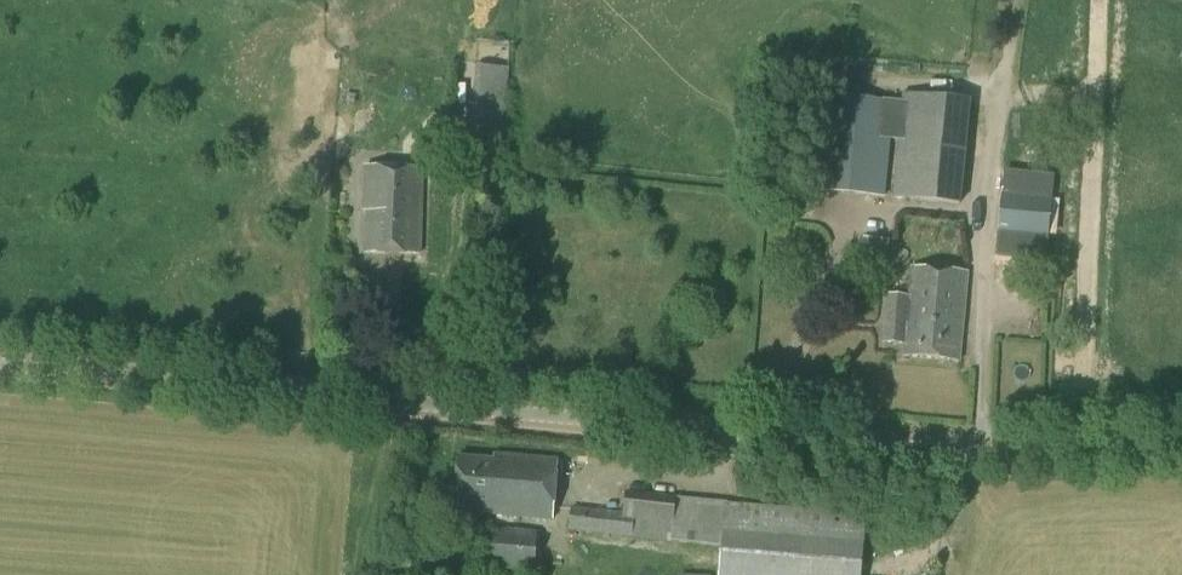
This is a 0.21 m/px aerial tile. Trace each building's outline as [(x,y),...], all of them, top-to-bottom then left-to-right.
[(503,126),(507,69),(474,66),(470,123),(503,126)] [(960,205),(970,100),(902,93),(901,102),(824,94),(815,190),(884,197),(890,140),(897,140),(891,198),(960,205)] [(419,253),(421,169),(364,168),(363,211),(367,211),(365,251),(419,253)] [(1044,260),(1050,200),(1004,195),(998,256),(1044,260)] [(904,357),(959,362),(966,273),(911,269),(909,296),(887,294),(883,343),(905,345),(904,357)] [(552,521),(557,461),(494,456),(494,461),(458,459),(454,508),(486,511),(485,516),(552,521)] [(726,504),(726,503),(625,491),(623,512),(572,508),(570,529),(671,543),(721,546),(718,574),(861,574),(865,514),(726,504)] [(534,572),(538,531),(483,526),(479,567),(534,572)]
